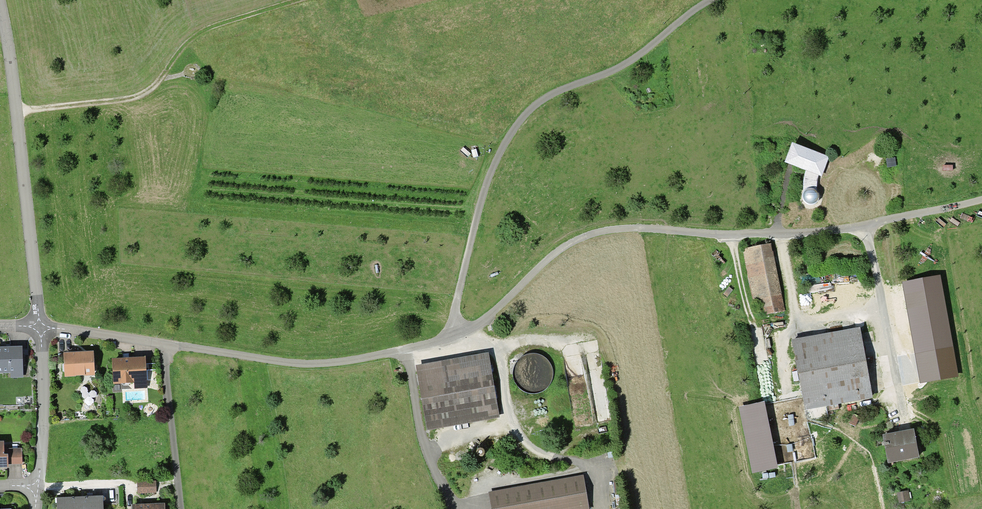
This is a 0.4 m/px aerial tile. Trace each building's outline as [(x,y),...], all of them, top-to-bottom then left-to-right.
[(820,175),(825,160),(792,147),(787,163),(808,170),(806,175),(805,181),(804,186),(804,191),(802,194),(801,197),(802,201),(804,204),(807,206),(810,206),(812,206),(814,205),(815,204),(818,201),(818,199),(818,196),(817,193),(815,191),(815,185),(815,180),(817,174),(820,175)] [(895,167),(894,159),(886,160),(887,168),(895,167)] [(781,313),(768,246),(743,250),(753,300),(758,299),(761,316),(781,313)] [(942,274),(905,281),(924,380),(961,373),(942,274)] [(869,392),(858,330),(792,342),(804,410),(837,404),(836,398),(869,392)] [(20,350),(0,351),(0,372),(20,372),(20,350)] [(66,376),(92,374),(91,355),(83,355),(81,354),(78,354),(77,356),(65,356),(65,365),(62,366),(62,372),(65,373),(66,376)] [(499,416),(488,354),(417,367),(428,429),(499,416)] [(144,372),(143,360),(113,362),(114,383),(119,383),(123,387),(127,386),(131,382),(141,382),(140,376),(144,372)] [(763,403),(741,408),(754,472),(776,467),(763,403)] [(917,454),(912,431),(883,437),(887,459),(917,454)] [(2,446),(0,446),(0,467),(6,467),(6,465),(21,464),(20,450),(2,451),(2,446)] [(586,505),(582,480),(490,496),(492,508),(566,508),(586,505)] [(153,484),(138,485),(138,492),(154,492),(153,484)] [(79,501),(79,508),(102,508),(101,499),(84,500),(84,501),(79,501)] [(74,500),(56,501),(57,508),(79,508),(79,501),(74,501),(74,500)]
